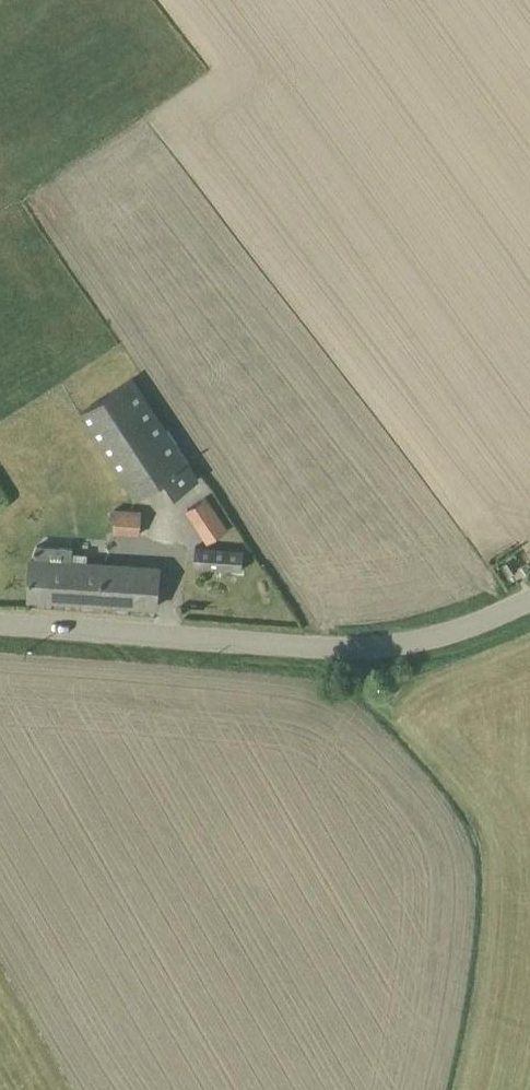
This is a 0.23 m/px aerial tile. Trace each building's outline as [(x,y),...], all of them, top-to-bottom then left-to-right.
[(132,378),(77,414),(134,500),(167,481),(174,492),(196,479),(132,378)] [(206,498),(184,512),(206,544),(227,530),(206,498)] [(140,511),(114,510),(113,533),(139,537),(140,511)] [(35,545),(34,558),(31,558),(28,598),(100,603),(103,562),(86,561),(86,554),(72,553),(72,547),(35,545)] [(243,550),(195,546),(193,567),(241,572),(243,550)] [(103,562),(100,603),(155,607),(158,565),(103,562)] [(520,562),(510,567),(518,581),(527,575),(520,562)]
